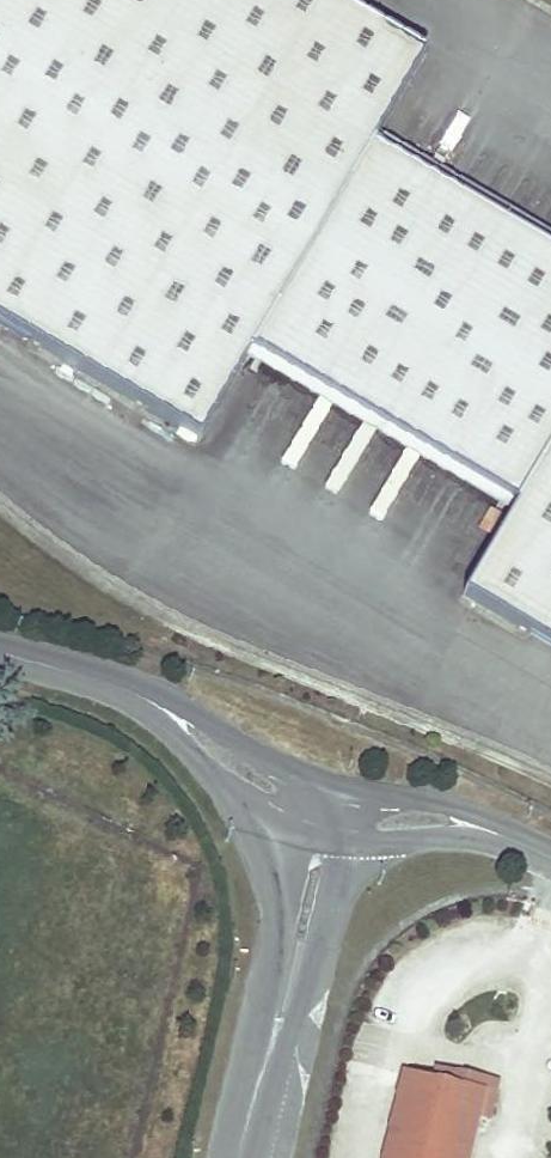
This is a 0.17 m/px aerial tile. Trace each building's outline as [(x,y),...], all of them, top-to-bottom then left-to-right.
[(422,49),(339,0),(0,0),(0,321),(193,436),(247,346),(512,504),(458,593),(550,649),(550,250),(367,141),(422,49)] [(493,1095),(496,1083),(436,1068),(433,1081),(481,1092),(493,1095)] [(418,1077),(403,1074),(384,1157),(466,1157),(481,1092),(433,1081),(418,1077)]
